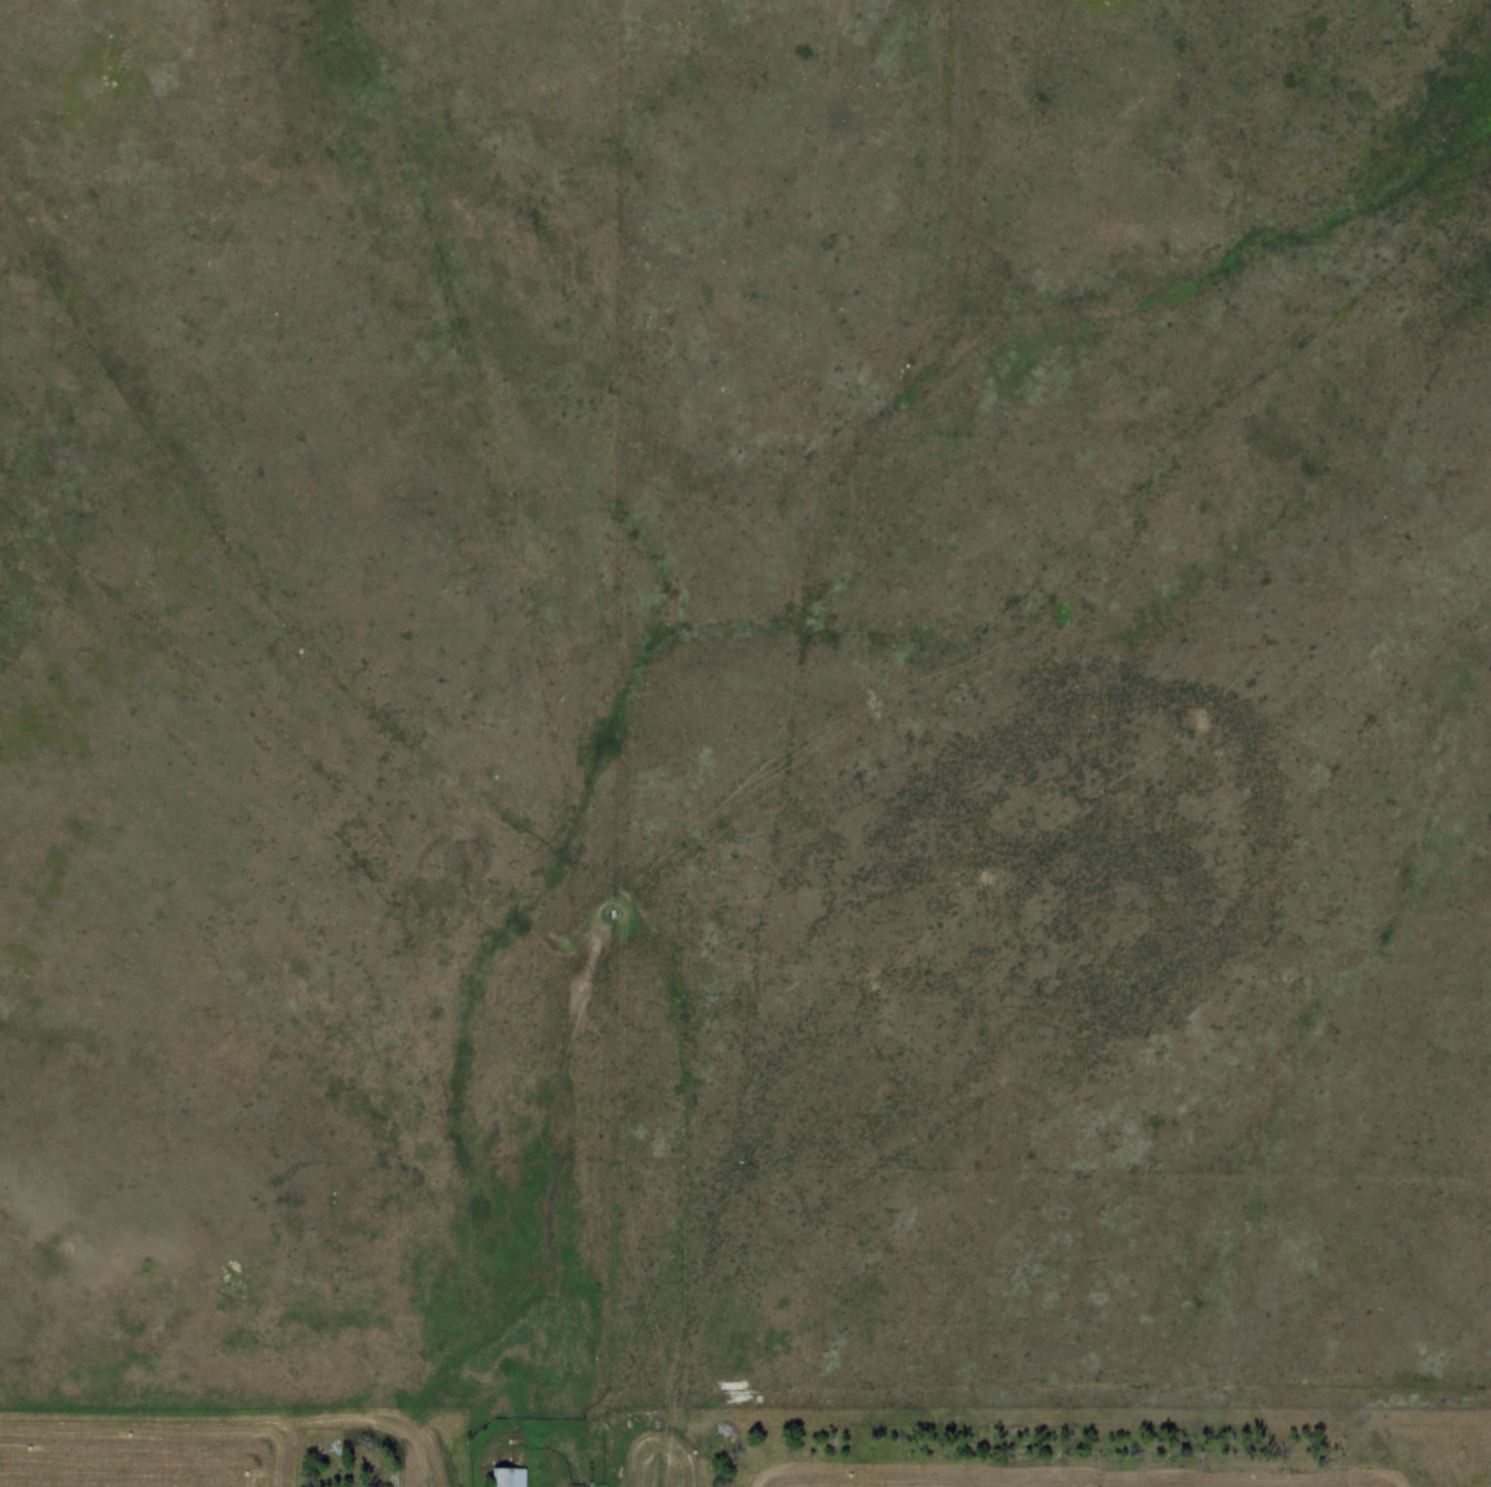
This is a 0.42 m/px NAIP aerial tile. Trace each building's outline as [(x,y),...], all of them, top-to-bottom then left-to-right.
[(492,1486),(525,1486),(525,1470),(492,1471),(492,1486)]
